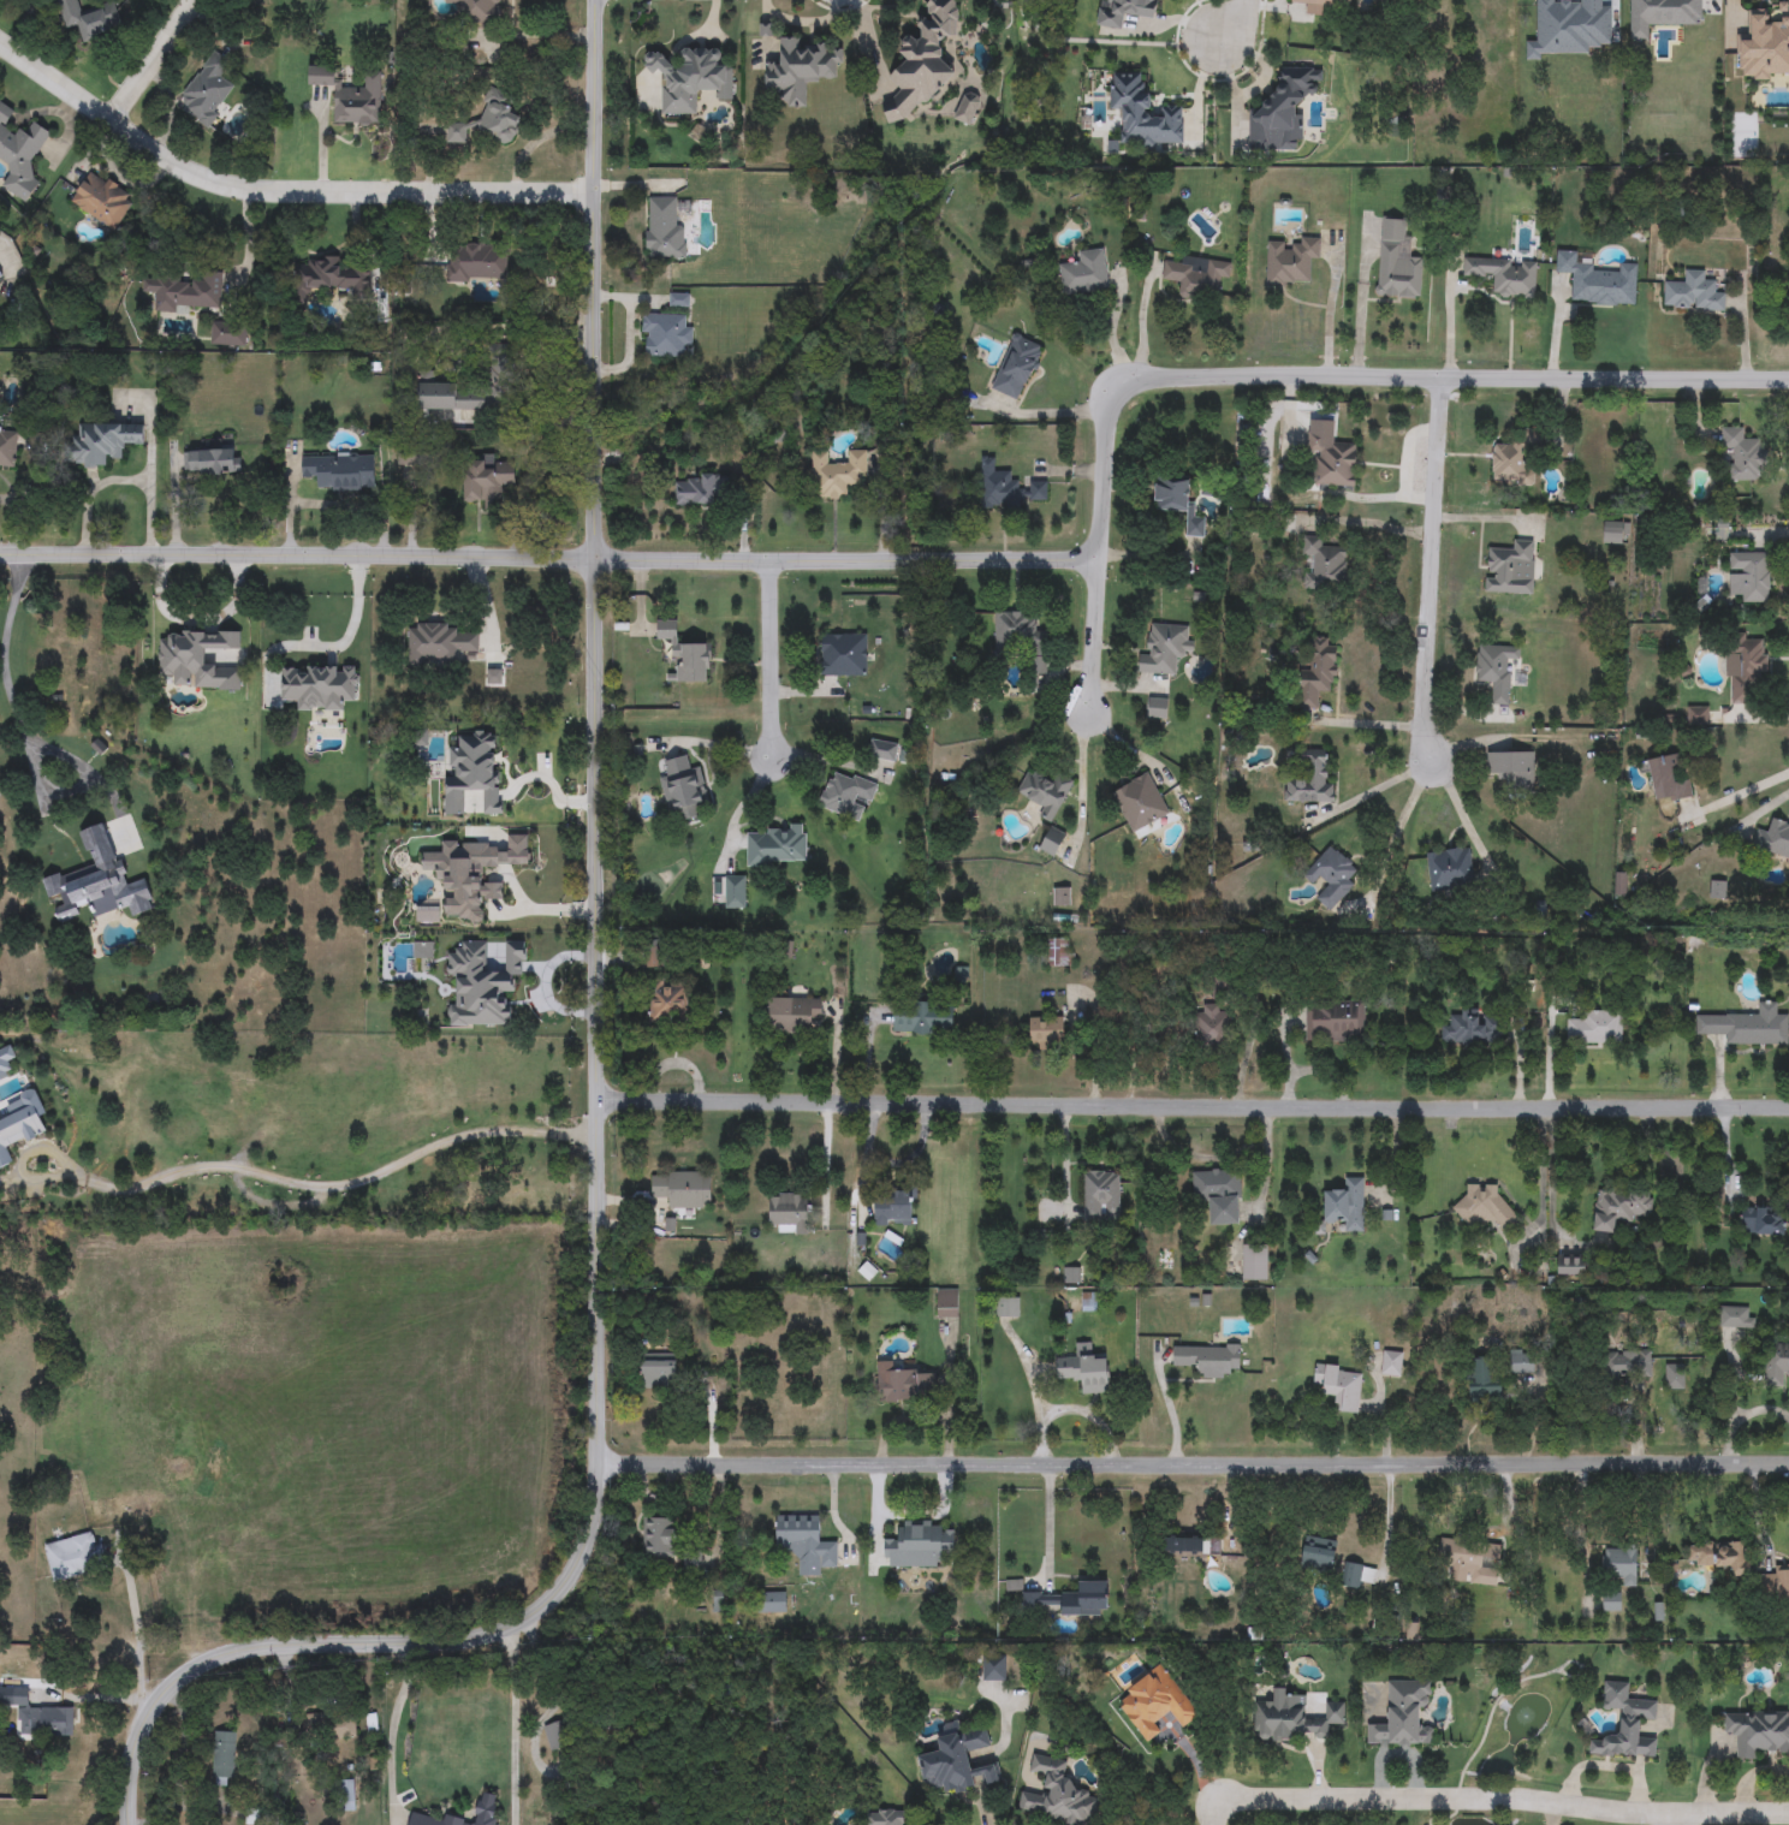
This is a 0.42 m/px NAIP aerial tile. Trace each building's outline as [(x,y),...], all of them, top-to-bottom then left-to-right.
[(64,31),(56,0),(78,0),(82,14),(111,6),(117,30),(81,40),(78,28),(64,31)] [(445,6),(445,0),(500,0),(500,23),(459,24),(459,5),(445,6)] [(928,2),(932,0),(956,0),(959,31),(940,43),(941,57),(955,76),(955,79),(890,125),(882,114),(881,102),(887,101),(901,93),(888,75),(908,63),(903,57),(902,38),(920,37),(919,25),(929,18),(928,2)] [(1111,1),(1111,0),(1156,0),(1154,19),(1123,16),(1122,30),(1098,26),(1100,1),(1111,1)] [(1292,2),(1293,0),(1350,0),(1349,12),(1327,10),(1326,17),(1306,14),(1306,4),(1292,2)] [(1629,40),(1629,0),(1702,0),(1702,25),(1652,26),(1653,40),(1629,40)] [(840,47),(840,82),(808,82),(808,107),(785,107),(785,96),(765,96),(765,63),(778,63),(778,38),(802,38),(802,47),(840,47)] [(662,115),(662,72),(646,72),(646,53),(664,53),(664,66),(680,66),(680,49),(721,49),(721,64),(732,64),(732,101),(718,101),(718,93),(696,93),(696,115),(662,115)] [(236,87),(208,129),(182,111),(186,102),(182,99),(213,52),(227,61),(218,75),(236,87)] [(333,124),(334,87),(309,87),(309,66),(338,67),(337,88),(363,88),(364,72),(382,72),(381,125),(333,124)] [(1323,69),(1323,84),(1315,84),(1315,95),(1301,95),(1301,150),(1248,150),(1249,111),(1262,111),(1262,96),(1279,96),(1279,69),(1323,69)] [(1112,111),(1111,73),(1146,73),(1147,107),(1182,107),(1183,147),(1123,147),(1123,111),(1112,111)] [(953,119),(965,91),(981,99),(969,126),(953,119)] [(446,143),(448,121),(483,125),(486,94),(519,96),(517,139),(468,136),(466,144),(446,143)] [(13,165),(0,157),(0,101),(14,111),(5,129),(14,135),(18,129),(26,133),(34,121),(52,132),(26,174),(40,182),(28,203),(0,188),(13,165)] [(70,206),(90,170),(137,196),(117,232),(70,206)] [(647,198),(676,198),(676,225),(685,225),(685,260),(646,258),(647,198)] [(1381,219),(1404,220),(1402,258),(1422,260),(1420,299),(1377,297),(1381,219)] [(1267,284),(1267,244),(1301,245),(1301,239),(1320,239),(1319,260),(1309,260),(1309,285),(1267,284)] [(506,283),(446,280),(447,244),(507,245),(506,283)] [(1109,291),(1063,297),(1059,267),(1077,264),(1076,252),(1104,249),(1109,291)] [(1635,305),(1570,304),(1571,274),(1556,273),(1557,251),(1576,252),(1576,267),(1619,268),(1619,264),(1636,264),(1635,305)] [(1537,261),(1535,297),(1493,296),(1493,278),(1463,277),(1463,258),(1537,261)] [(1218,299),(1179,295),(1181,284),(1163,281),(1164,264),(1207,269),(1208,261),(1230,263),(1228,280),(1220,280),(1218,299)] [(293,292),(293,263),(369,263),(369,292),(293,292)] [(1663,309),(1664,283),(1686,284),(1686,271),(1705,272),(1704,283),(1716,283),(1716,293),(1725,293),(1725,310),(1663,309)] [(143,279),(202,280),(202,272),(224,272),(222,308),(179,307),(179,313),(154,313),(155,293),(142,293),(143,279)] [(691,314),(691,347),(684,347),(684,357),(642,357),(642,314),(691,314)] [(246,322),(246,345),(210,345),(210,322),(246,322)] [(1024,402),(992,391),(1012,334),(1044,345),(1024,402)] [(416,410),(416,386),(492,386),(492,410),(416,410)] [(1308,452),(1309,416),(1329,416),(1327,444),(1356,445),(1355,487),(1314,486),(1315,452),(1308,452)] [(73,458),(73,424),(144,424),(144,446),(123,446),(123,458),(106,458),(106,469),(82,469),(82,458),(73,458)] [(1743,428),(1743,440),(1765,440),(1764,482),(1731,481),(1732,450),(1722,450),(1722,428),(1743,428)] [(14,471),(0,470),(0,430),(18,432),(14,471)] [(1493,483),(1493,444),(1512,444),(1512,432),(1535,432),(1535,485),(1493,483)] [(184,450),(242,450),(242,475),(184,475),(184,450)] [(813,499),(813,453),(827,453),(827,463),(848,463),(848,451),(867,451),(867,486),(849,486),(849,499),(813,499)] [(314,487),(314,478),(301,478),(301,457),(363,457),(363,487),(314,487)] [(1046,501),(1021,501),(1021,510),(981,509),(981,457),(993,457),(993,471),(1010,471),(1010,483),(1047,483),(1046,501)] [(503,488),(503,510),(481,510),(481,501),(463,501),(463,459),(515,459),(515,488),(503,488)] [(1154,511),(1155,476),(1189,476),(1188,503),(1194,504),(1194,518),(1205,518),(1203,537),(1185,537),(1187,511),(1154,511)] [(729,477),(729,504),(676,504),(676,477),(729,477)] [(1623,545),(1603,545),(1603,523),(1623,523),(1623,545)] [(1323,537),(1321,547),(1347,549),(1343,592),(1303,588),(1304,572),(1310,572),(1313,558),(1302,557),(1303,536),(1323,537)] [(1512,549),(1514,540),(1534,541),(1533,594),(1487,593),(1487,549),(1512,549)] [(1769,602),(1742,602),(1742,596),(1729,596),(1729,553),(1769,553),(1769,602)] [(1046,630),(1047,676),(1028,676),(1027,644),(995,646),(995,614),(1033,613),(1033,630),(1046,630)] [(677,620),(677,642),(656,642),(656,620),(677,620)] [(408,624),(453,625),(453,635),(477,635),(477,658),(430,656),(430,668),(408,668),(408,624)] [(1139,673),(1140,653),(1149,654),(1151,624),(1194,628),(1191,655),(1178,654),(1177,676),(1139,673)] [(821,677),(821,635),(866,635),(866,677),(821,677)] [(1730,705),(1732,635),(1747,635),(1747,640),(1764,640),(1763,705),(1730,705)] [(1300,670),(1310,671),(1312,638),(1335,638),(1335,692),(1319,692),(1318,709),(1298,708),(1300,670)] [(709,644),(709,683),(676,683),(676,644),(709,644)] [(1508,705),(1491,705),(1492,683),(1475,682),(1476,646),(1520,647),(1518,660),(1510,659),(1508,705)] [(1166,720),(1147,719),(1149,699),(1169,700),(1166,720)] [(1688,726),(1688,707),(1708,707),(1708,726),(1688,726)] [(896,762),(868,757),(870,739),(898,744),(896,762)] [(1330,750),(1329,803),(1285,803),(1285,780),(1295,780),(1295,750),(1330,750)] [(1534,753),(1534,790),(1499,790),(1499,775),(1487,775),(1487,753),(1534,753)] [(1654,803),(1648,760),(1681,755),(1682,768),(1674,769),(1675,780),(1689,779),(1692,798),(1654,803)] [(660,775),(666,774),(664,761),(687,756),(689,768),(701,766),(712,814),(671,824),(660,775)] [(876,783),(864,824),(819,808),(831,768),(876,783)] [(1052,822),(1036,814),(1041,807),(1017,792),(1030,769),(1052,781),(1058,772),(1075,781),(1052,822)] [(477,831),(452,831),(452,772),(477,772),(477,831)] [(1171,816),(1133,836),(1111,792),(1149,773),(1171,816)] [(101,822),(138,819),(145,899),(102,903),(97,844),(102,843),(101,822)] [(1772,820),(1788,824),(1788,862),(1752,852),(1758,830),(1769,832),(1772,820)] [(806,826),(806,866),(747,866),(747,834),(769,834),(769,826),(806,826)] [(1038,850),(1051,826),(1066,834),(1054,858),(1038,850)] [(1304,876),(1330,846),(1362,874),(1330,913),(1312,897),(1319,888),(1304,876)] [(1430,892),(1425,854),(1469,848),(1474,886),(1430,892)] [(725,909),(725,876),(745,876),(745,909),(725,909)] [(1725,882),(1725,899),(1711,899),(1711,882),(1725,882)] [(447,886),(447,909),(433,909),(433,886),(447,886)] [(1052,905),(1052,888),(1069,888),(1069,905),(1052,905)] [(1048,967),(1048,938),(1070,938),(1070,967),(1048,967)] [(501,976),(515,976),(515,957),(541,957),(541,1019),(513,1019),(513,1003),(501,1003),(501,976)] [(649,1023),(649,981),(687,981),(687,1023),(649,1023)] [(810,1032),(768,1032),(768,998),(821,998),(821,1022),(810,1022),(810,1032)] [(952,1034),(893,1033),(895,1003),(953,1005),(952,1034)] [(1365,1003),(1365,1041),(1306,1041),(1306,1003),(1365,1003)] [(1194,1013),(1202,1013),(1202,1006),(1228,1006),(1228,1048),(1194,1048),(1194,1013)] [(1480,1011),(1480,1018),(1502,1018),(1502,1044),(1448,1044),(1448,1011),(1480,1011)] [(1567,1019),(1582,1019),(1582,1012),(1622,1012),(1622,1044),(1567,1044),(1567,1019)] [(1725,1045),(1725,1015),(1788,1015),(1788,1045),(1725,1045)] [(1029,1046),(1029,1017),(1063,1017),(1063,1046),(1029,1046)] [(1193,1202),(1193,1171),(1240,1171),(1240,1225),(1209,1225),(1208,1201),(1193,1202)] [(711,1209),(666,1209),(666,1199),(652,1199),(652,1172),(711,1172),(711,1209)] [(1083,1220),(1083,1172),(1119,1172),(1119,1220),(1083,1220)] [(1365,1178),(1365,1232),(1345,1232),(1345,1221),(1324,1221),(1324,1191),(1344,1191),(1344,1178),(1365,1178)] [(1518,1220),(1502,1233),(1491,1218),(1472,1232),(1451,1206),(1478,1184),(1482,1191),(1491,1184),(1518,1220)] [(1615,1235),(1593,1232),(1598,1189),(1652,1195),(1650,1219),(1634,1218),(1634,1224),(1616,1223),(1615,1235)] [(911,1191),(913,1220),(874,1221),(874,1191),(911,1191)] [(778,1235),(778,1227),(768,1227),(768,1194),(808,1194),(808,1235),(778,1235)] [(1741,1235),(1741,1208),(1784,1208),(1784,1235),(1741,1235)] [(1243,1276),(1243,1247),(1266,1247),(1266,1276),(1243,1276)] [(1557,1276),(1557,1256),(1586,1256),(1586,1276),(1557,1276)] [(937,1319),(937,1290),(957,1290),(957,1319),(937,1319)] [(1020,1298),(1020,1318),(999,1318),(999,1298),(1020,1298)] [(1719,1328),(1719,1307),(1752,1307),(1752,1328),(1719,1328)] [(1197,1379),(1197,1367),(1173,1367),(1172,1347),(1240,1345),(1240,1369),(1229,1369),(1229,1378),(1197,1379)] [(1763,1345),(1788,1345),(1788,1377),(1784,1377),(1784,1387),(1764,1387),(1763,1345)] [(1509,1374),(1509,1350),(1534,1350),(1534,1374),(1509,1374)] [(1383,1377),(1383,1353),(1402,1353),(1402,1377),(1383,1377)] [(1652,1377),(1604,1377),(1604,1353),(1652,1353),(1652,1377)] [(641,1389),(641,1355),(677,1355),(677,1389),(641,1389)] [(1057,1357),(1107,1356),(1109,1393),(1082,1393),(1082,1381),(1057,1383),(1057,1357)] [(1498,1401),(1470,1401),(1470,1360),(1498,1360),(1498,1401)] [(935,1372),(935,1403),(878,1403),(878,1362),(891,1362),(891,1372),(935,1372)] [(1665,1390),(1665,1366),(1684,1366),(1684,1390),(1665,1390)] [(1360,1414),(1336,1413),(1336,1398),(1324,1397),(1324,1387),(1314,1386),(1315,1367),(1362,1369),(1360,1414)] [(643,1558),(643,1516),(674,1516),(674,1558),(643,1558)] [(825,1576),(801,1576),(801,1550),(775,1550),(775,1516),(825,1516),(824,1540),(837,1540),(837,1565),(825,1565),(825,1576)] [(940,1568),(882,1568),(882,1544),(896,1544),(896,1522),(940,1522),(940,1533),(953,1533),(953,1557),(940,1557),(940,1568)] [(52,1577),(44,1546),(91,1534),(99,1565),(52,1577)] [(1338,1542),(1332,1573),(1300,1565),(1306,1535),(1338,1542)] [(1164,1554),(1164,1538),(1220,1538),(1220,1554),(1164,1554)] [(1440,1564),(1440,1542),(1478,1542),(1478,1564),(1440,1564)] [(1728,1567),(1688,1568),(1687,1545),(1748,1542),(1749,1576),(1728,1577),(1728,1567)] [(1623,1588),(1623,1576),(1601,1576),(1601,1550),(1636,1550),(1636,1588),(1623,1588)] [(1377,1569),(1373,1583),(1362,1581),(1361,1591),(1341,1587),(1345,1562),(1377,1569)] [(1107,1617),(1062,1617),(1062,1593),(1076,1593),(1076,1582),(1107,1582),(1107,1617)] [(760,1612),(760,1593),(785,1593),(785,1612),(760,1612)] [(1058,1607),(1022,1607),(1022,1593),(1058,1593),(1058,1607)] [(1603,1593),(1622,1593),(1622,1612),(1603,1612),(1603,1593)] [(982,1681),(982,1655),(1005,1655),(1005,1681),(982,1681)] [(1147,1743),(1115,1700),(1163,1664),(1200,1714),(1182,1729),(1170,1712),(1154,1724),(1160,1732),(1147,1743)] [(1389,1681),(1432,1681),(1432,1705),(1420,1705),(1420,1724),(1433,1724),(1433,1746),(1367,1746),(1367,1722),(1389,1722),(1389,1681)] [(1656,1759),(1588,1755),(1589,1737),(1619,1738),(1621,1711),(1601,1710),(1604,1682),(1628,1683),(1627,1699),(1658,1700),(1657,1722),(1641,1720),(1640,1738),(1656,1740),(1656,1759)] [(17,1735),(16,1689),(28,1689),(29,1708),(72,1708),(73,1734),(17,1735)] [(1255,1740),(1256,1704),(1272,1704),(1272,1693),(1306,1693),(1306,1719),(1324,1719),(1325,1704),(1344,1704),(1343,1726),(1330,1726),(1329,1740),(1255,1740)] [(1724,1712),(1788,1712),(1788,1750),(1759,1750),(1759,1759),(1736,1760),(1736,1736),(1724,1736),(1724,1712)] [(356,1738),(304,1738),(304,1714),(356,1714),(356,1738)] [(543,1725),(570,1720),(573,1747),(548,1750),(543,1725)] [(925,1791),(917,1756),(943,1752),(938,1725),(959,1720),(962,1731),(986,1728),(989,1748),(968,1753),(970,1768),(998,1764),(1002,1783),(985,1785),(982,1778),(974,1779),(976,1790),(950,1795),(949,1787),(925,1791)] [(214,1785),(214,1732),(234,1732),(234,1785),(214,1785)] [(1099,1793),(1093,1824),(1080,1824),(1018,1813),(1022,1793),(1044,1796),(1047,1777),(1029,1775),(1033,1754),(1066,1761),(1062,1785),(1099,1793)] [(339,1781),(356,1781),(356,1813),(339,1813),(339,1781)] [(501,1797),(496,1824),(475,1824),(481,1793),(501,1797)] [(905,1811),(905,1824),(863,1824),(863,1811),(905,1811)] [(411,1813),(475,1824),(409,1824),(411,1813)]
